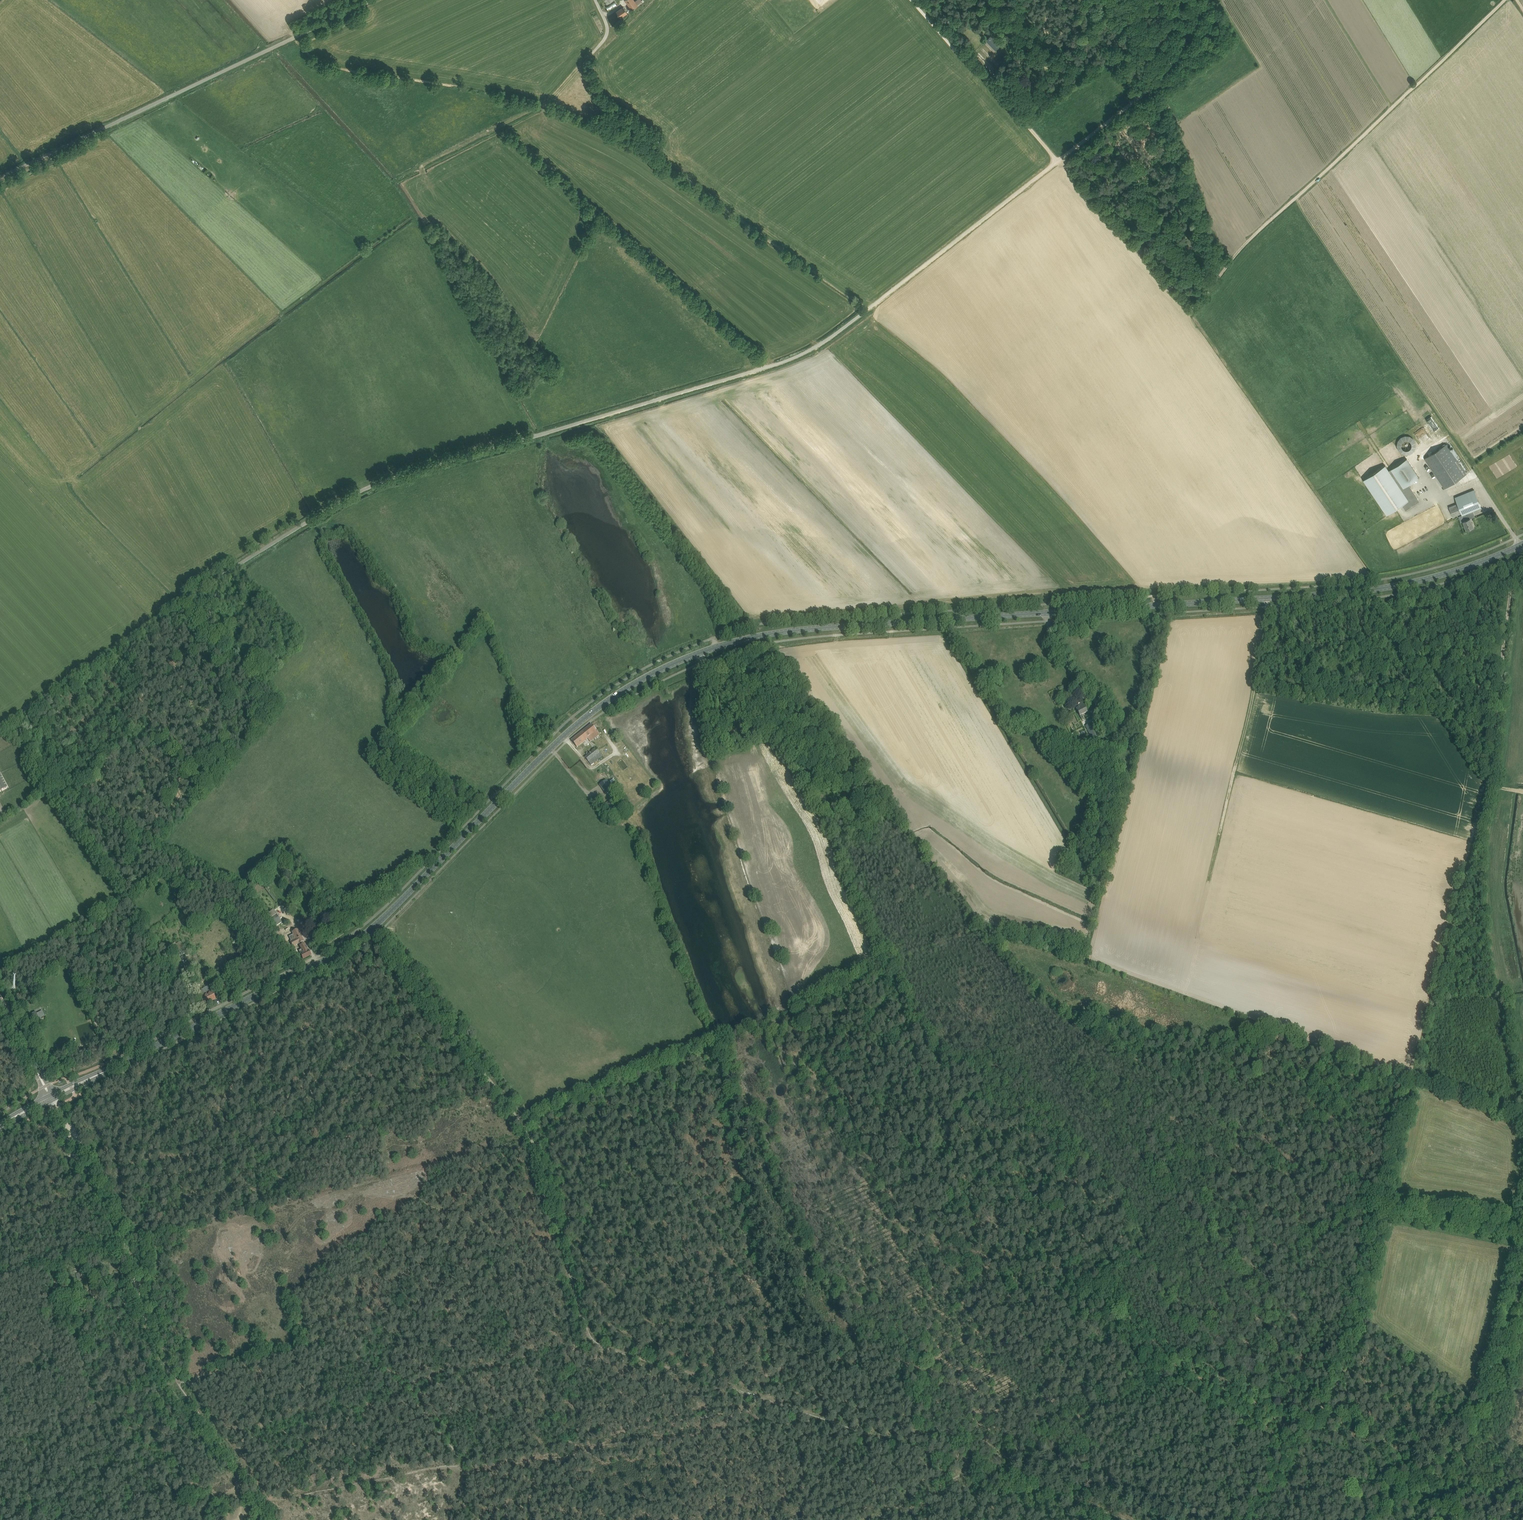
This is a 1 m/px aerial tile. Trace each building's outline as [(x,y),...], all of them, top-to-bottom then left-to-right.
[(638,6),(634,0),(625,0),(632,10),(638,6)] [(606,6),(609,10),(617,5),(614,1),(606,6)] [(616,11),(620,17),(624,15),(628,13),(623,7),(616,11)] [(997,40),(992,46),(999,53),(1004,47),(997,40)] [(194,158),(192,160),(203,171),(205,168),(194,158)] [(1443,434),(1431,413),(1425,417),(1427,421),(1425,423),(1423,421),(1422,422),(1432,440),(1443,434)] [(1446,444),(1425,458),(1445,488),(1466,474),(1446,444)] [(1385,465),(1363,480),(1387,515),(1403,504),(1405,508),(1413,503),(1412,501),(1416,499),(1407,485),(1419,477),(1407,458),(1389,470),(1385,465)] [(1449,507),(1453,516),(1462,513),(1462,515),(1462,514),(1466,513),(1481,507),(1474,489),(1455,497),(1458,503),(1449,507)] [(1469,518),(1466,513),(1462,514),(1465,520),(1463,521),(1467,529),(1474,526),(1470,518),(1469,518)] [(1078,705),(1075,706),(1080,716),(1082,720),(1084,718),(1083,715),(1087,713),(1082,703),(1079,704),(1078,705)] [(1086,726),(1093,740),(1099,737),(1092,723),(1086,726)] [(593,725),(572,741),(578,747),(589,739),(591,742),(601,734),(593,725)] [(600,753),(596,748),(585,757),(591,765),(594,763),(591,760),(600,753)] [(624,770),(628,767),(622,759),(618,762),(624,770)] [(600,785),(604,791),(611,786),(606,780),(600,785)] [(602,807),(605,811),(614,805),(611,801),(602,807)] [(269,905),(276,898),(264,887),(258,894),(269,905)] [(281,920),(277,914),(271,919),(275,924),(281,920)] [(292,947),(304,942),(301,935),(295,937),(294,935),(288,937),(292,947)] [(168,955),(184,947),(181,941),(165,949),(168,955)] [(298,950),(301,955),(303,959),(311,955),(308,951),(305,944),(299,946),(301,949),(298,950)] [(196,954),(193,955),(187,958),(188,959),(189,961),(194,958),(197,963),(201,961),(199,957),(198,957),(196,954)] [(181,974),(173,962),(168,966),(176,977),(181,974)] [(207,979),(202,972),(200,969),(197,971),(199,974),(192,979),(197,986),(207,979)] [(177,982),(174,984),(178,990),(183,986),(180,981),(177,983),(177,982)] [(209,987),(209,986),(201,989),(202,990),(198,992),(204,1005),(210,1002),(216,999),(213,995),(210,987),(209,987)] [(54,1267),(50,1268),(58,1297),(61,1296),(58,1286),(55,1273),(54,1267)] [(82,1280),(82,1277),(85,1277),(85,1274),(84,1270),(82,1270),(82,1269),(79,1270),(79,1272),(79,1273),(76,1274),(77,1281),(82,1280)]
